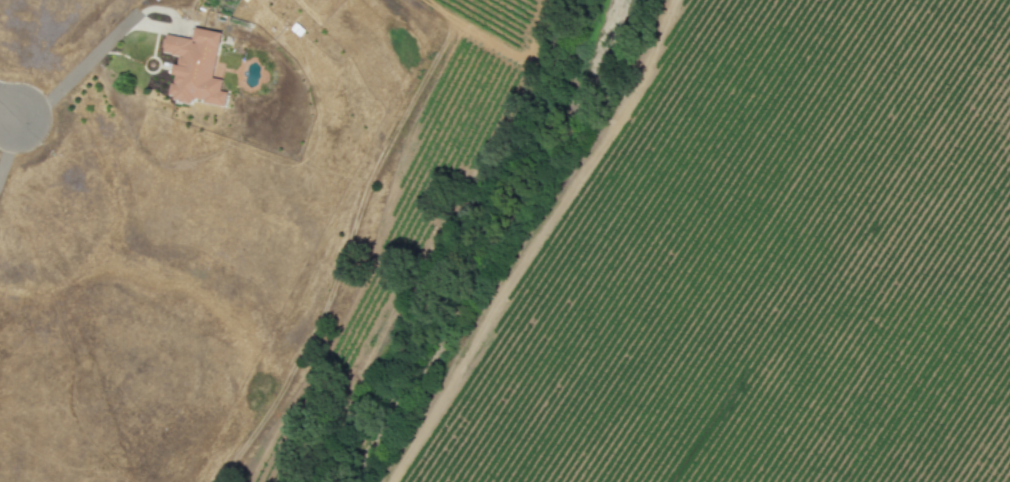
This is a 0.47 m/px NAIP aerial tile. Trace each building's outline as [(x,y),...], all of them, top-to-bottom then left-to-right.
[(221,33),(195,28),(193,40),(165,34),(161,53),(177,56),(173,76),(172,75),(168,98),(191,103),(192,100),(224,106),(227,92),(220,91),(222,79),(212,78),(221,33)]
